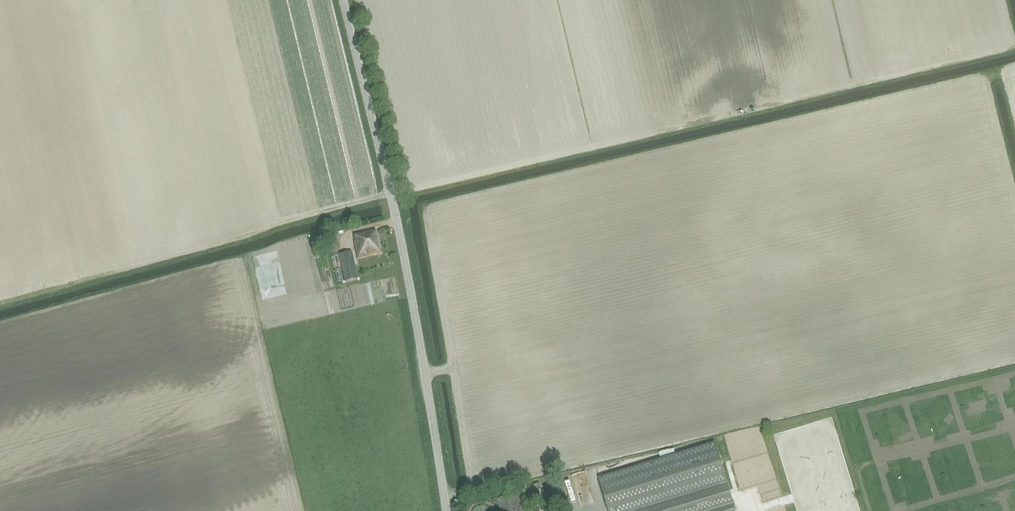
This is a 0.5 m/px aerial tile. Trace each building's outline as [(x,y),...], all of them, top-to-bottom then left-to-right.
[(375,230),(355,235),(355,236),(354,236),(359,259),(381,254),(375,230)] [(339,255),(344,281),(357,279),(352,252),(339,255)] [(598,479),(608,510),(711,510),(734,504),(715,443),(598,479)] [(497,500),(501,510),(533,510),(531,506),(536,504),(530,488),(518,492),(518,493),(516,493),(497,500)]
